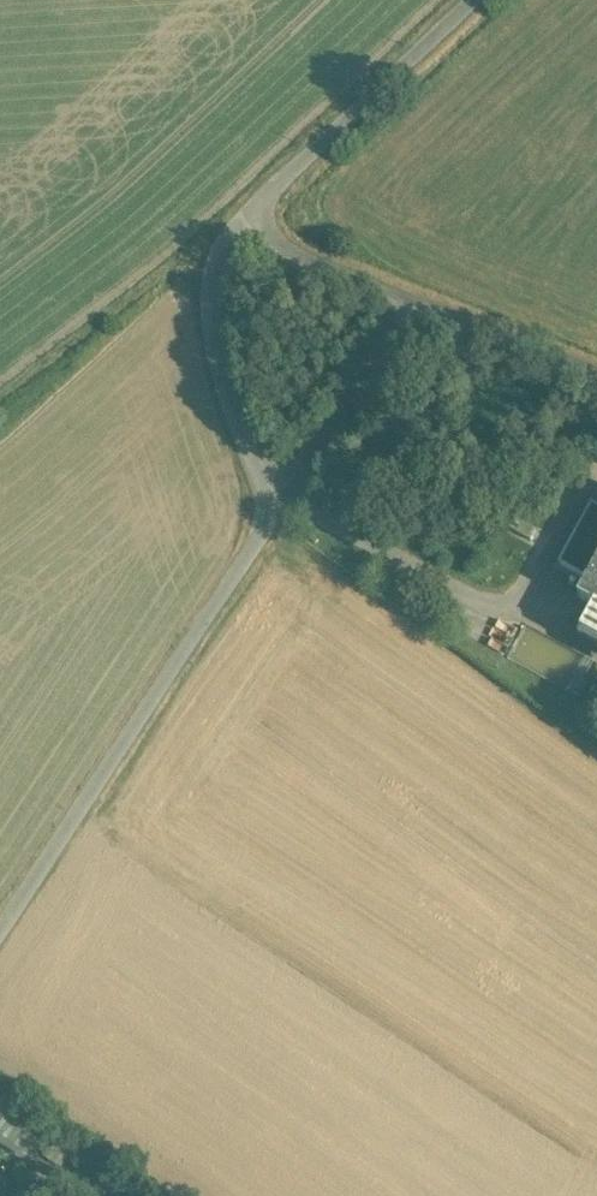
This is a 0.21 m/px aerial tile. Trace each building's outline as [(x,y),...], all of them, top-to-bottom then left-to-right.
[(596,567),(596,508),(592,506),(559,564),(589,581),(596,567)] [(589,581),(580,598),(596,607),(596,608),(596,567),(589,581)] [(596,607),(581,633),(596,641),(596,608),(596,607)] [(28,1154),(44,1130),(8,1104),(0,1114),(0,1134),(28,1154)] [(56,1136),(43,1154),(55,1164),(69,1145),(56,1136)] [(0,1158),(0,1181),(15,1179),(12,1156),(0,1158)]
